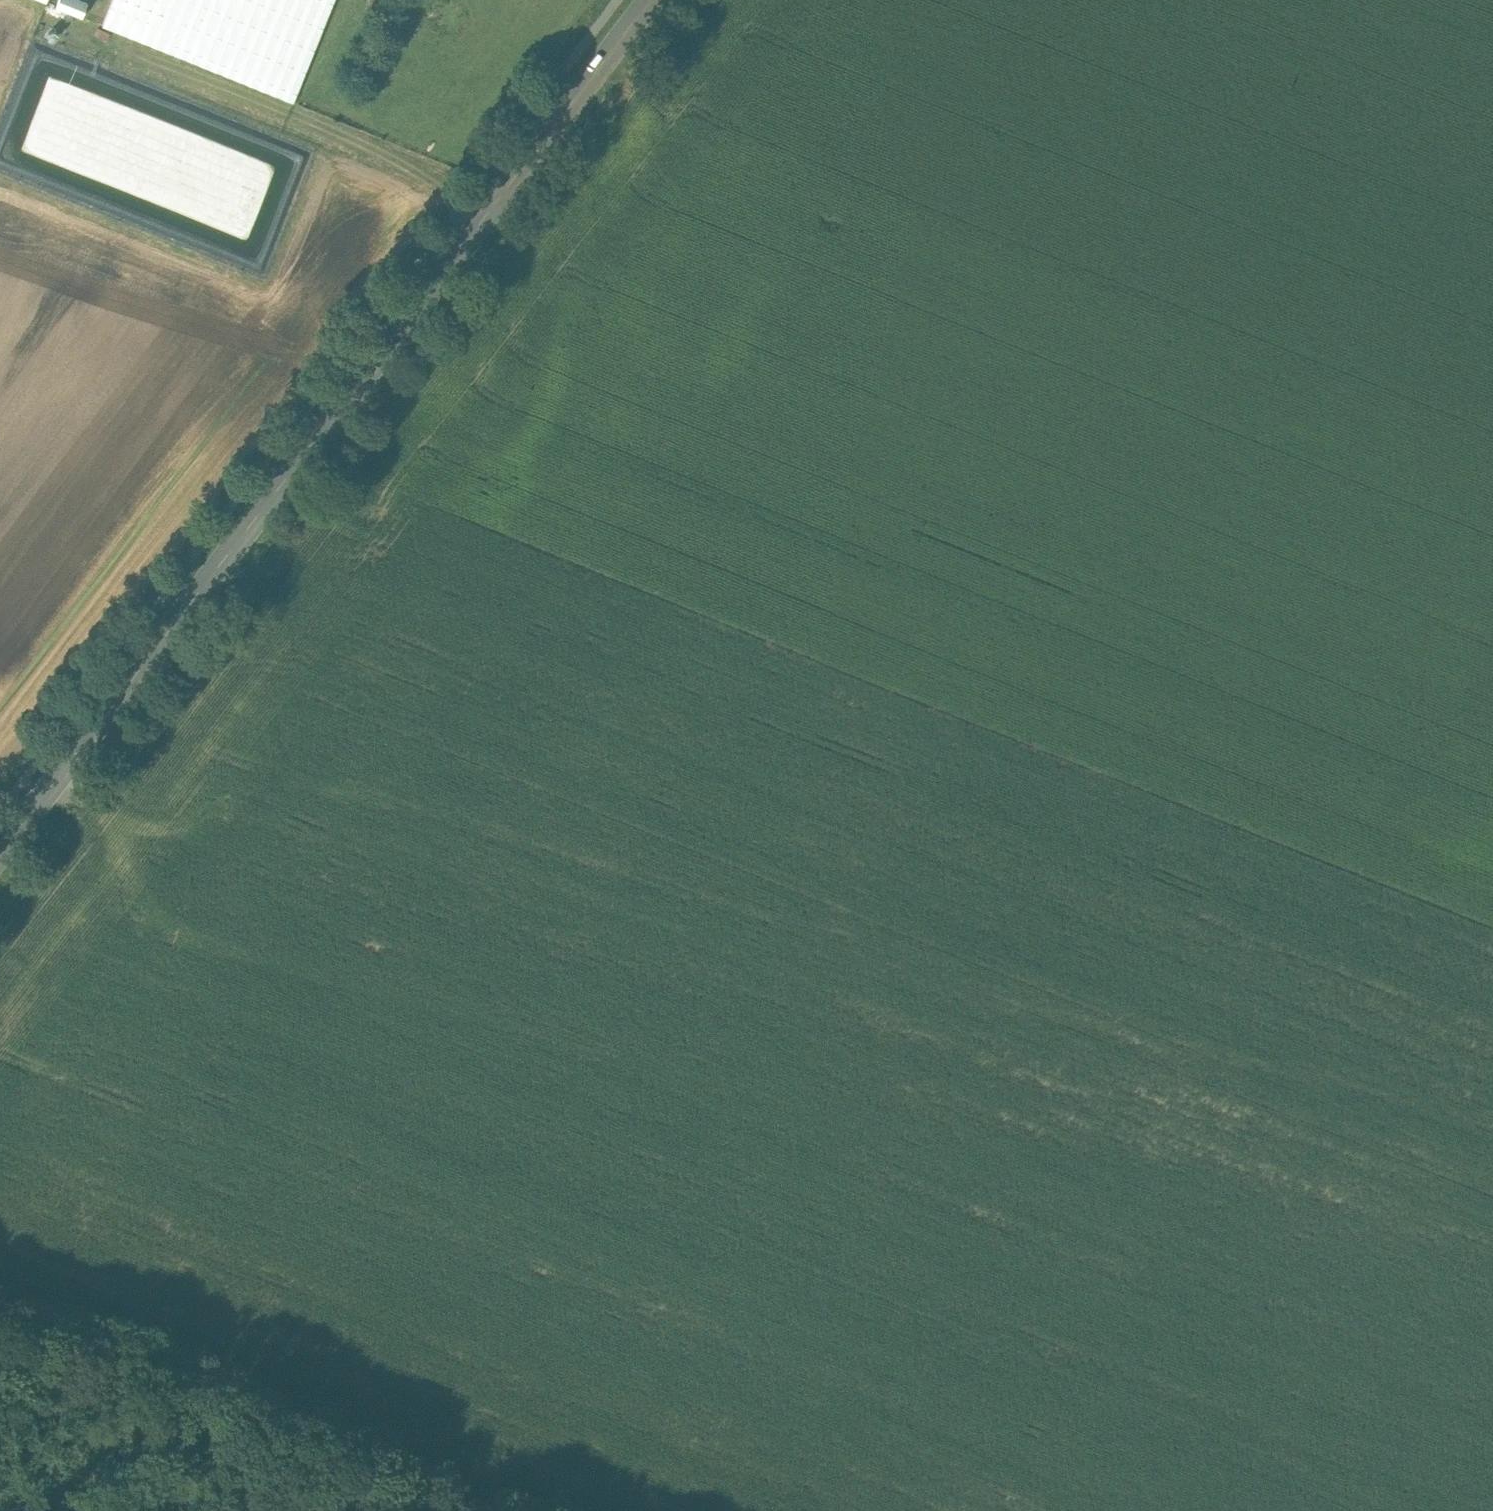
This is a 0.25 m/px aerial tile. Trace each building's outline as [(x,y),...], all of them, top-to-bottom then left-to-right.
[(78,0),(62,0),(59,7),(84,17),(89,4),(78,0)] [(102,29),(298,106),(339,0),(114,0),(102,29)] [(47,32),(47,34),(47,36),(48,37),(50,39),(52,39),(54,39),(55,37),(57,36),(57,34),(57,32),(56,30),(54,29),(52,29),(50,29),(48,30),(47,32)]
